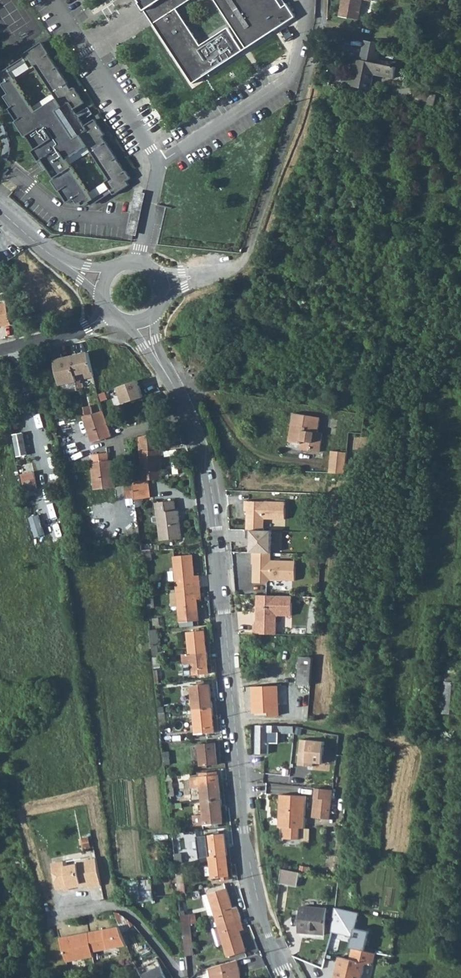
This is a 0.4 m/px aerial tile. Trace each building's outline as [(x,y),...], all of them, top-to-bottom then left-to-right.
[(185,74),(184,75),(191,87),(243,51),(237,41),(235,42),(233,38),(234,37),(228,29),(201,47),(178,11),(193,0),(136,0),(144,12),(147,11),(156,23),(152,25),(185,74)] [(237,34),(239,34),(242,37),(240,38),(247,48),(293,18),(285,6),(282,9),(276,0),(213,0),(237,34)] [(340,16),(359,20),(362,0),(343,0),(340,16)] [(144,12),(152,25),(156,23),(147,11),(144,12)] [(359,61),(357,60),(352,86),(370,90),(373,74),(394,78),(396,68),(376,64),(378,53),(374,52),(376,44),(363,41),(359,61)] [(21,57),(29,70),(33,68),(55,101),(35,114),(6,70),(0,74),(0,84),(8,96),(4,99),(11,110),(9,111),(17,123),(15,124),(25,140),(27,138),(36,151),(32,154),(39,164),(42,162),(54,181),(51,183),(58,194),(59,193),(67,205),(73,201),(77,207),(80,205),(82,208),(92,202),(61,156),(82,142),(104,175),(99,179),(111,198),(128,187),(125,183),(129,181),(124,173),(123,174),(115,161),(115,160),(105,144),(104,145),(100,139),(103,137),(93,122),(83,128),(72,112),(82,105),(72,90),(70,91),(66,86),(55,69),(55,70),(47,57),(48,56),(40,44),(21,57)] [(416,90),(413,106),(437,111),(440,96),(416,90)] [(146,193),(137,191),(128,233),(137,235),(144,201),(146,193)] [(0,306),(0,327),(11,324),(7,304),(0,306)] [(62,355),(54,357),(61,387),(97,378),(91,353),(63,359),(62,355)] [(139,380),(119,388),(125,404),(146,396),(139,380)] [(96,414),(86,416),(94,443),(114,437),(106,411),(96,414)] [(320,420),(293,415),(291,429),(293,429),(292,445),(301,446),(301,444),(309,445),(308,453),(320,455),(322,436),(318,435),(320,420)] [(19,456),(30,455),(26,434),(16,435),(19,456)] [(140,439),(144,481),(149,481),(164,479),(159,434),(140,439)] [(299,452),(308,453),(309,445),(301,444),(301,446),(299,452)] [(331,450),(329,472),(345,473),(347,452),(331,450)] [(110,454),(93,455),(94,463),(92,463),(94,490),(116,489),(114,462),(111,462),(110,454)] [(40,488),(37,471),(23,474),(27,491),(40,488)] [(151,499),(149,481),(144,481),(137,482),(134,482),(134,483),(136,499),(137,500),(151,499)] [(136,499),(134,483),(126,484),(128,500),(136,499)] [(262,517),(283,518),(284,501),(244,499),(243,509),(246,510),(245,528),(261,529),(262,517)] [(182,537),(179,510),(177,510),(176,501),(161,503),(162,512),(160,513),(163,539),(182,537)] [(272,532),(253,532),(253,552),(271,553),(272,532)] [(154,560),(153,550),(142,550),(143,561),(154,560)] [(271,553),(253,552),(252,565),(253,565),(253,582),(266,583),(270,579),(295,580),(296,562),(271,560),(271,553)] [(175,556),(178,589),(202,587),(201,576),(195,576),(194,555),(175,556)] [(202,599),(202,587),(178,589),(181,622),(199,620),(198,599),(202,599)] [(157,608),(155,591),(146,592),(148,609),(157,608)] [(290,597),(255,595),(255,597),(279,599),(278,615),(289,615),(290,597)] [(279,599),(255,597),(254,624),(252,624),(251,634),(274,635),(275,615),(278,615),(279,599)] [(161,645),(160,630),(151,630),(152,646),(157,646),(161,645)] [(189,633),(191,654),(207,652),(205,631),(189,633)] [(209,674),(207,652),(191,654),(193,675),(209,674)] [(162,683),(159,657),(154,658),(156,684),(162,683)] [(298,685),(311,686),(313,658),(300,657),(298,685)] [(191,686),(194,710),(213,708),(210,684),(191,686)] [(269,716),(272,716),(274,686),(253,686),(254,713),(269,712),(269,716)] [(215,732),(213,708),(194,710),(196,734),(215,732)] [(277,731),(293,732),(294,726),(271,725),(257,725),(257,754),(269,754),(269,743),(276,743),(277,731)] [(324,741),(302,739),(299,765),(313,766),(314,763),(322,763),(324,741)] [(218,764),(216,743),(199,744),(201,765),(218,764)] [(171,751),(164,752),(165,765),(172,764),(171,751)] [(274,766),(283,766),(284,766),(284,751),(273,752),(274,766)] [(283,776),(289,776),(292,751),(284,751),(284,766),(283,766),(283,776)] [(199,774),(202,801),(221,799),(219,772),(199,774)] [(174,779),(166,780),(168,795),(175,795),(174,779)] [(333,788),(316,787),(315,797),(320,797),(318,817),(331,818),(333,788)] [(307,797),(303,797),(287,795),(281,795),(278,819),(283,819),(282,827),(281,838),(299,840),(300,829),(304,829),(307,797)] [(221,799),(202,801),(203,815),(193,816),(194,826),(223,823),(221,799)] [(206,838),(210,859),(227,856),(222,832),(215,834),(216,836),(206,838)] [(183,845),(174,846),(176,862),(185,861),(183,845)] [(231,881),(227,856),(210,859),(214,881),(224,879),(224,882),(231,881)] [(63,862),(51,864),(56,890),(64,888),(64,887),(68,886),(69,889),(89,885),(90,888),(102,886),(96,858),(84,861),(85,863),(64,866),(63,862)] [(184,878),(183,865),(176,866),(179,894),(184,893),(182,878),(184,878)] [(279,887),(295,888),(297,874),(280,872),(279,887)] [(153,880),(130,882),(132,902),(155,900),(153,880)] [(205,903),(213,928),(219,926),(242,919),(238,908),(234,909),(228,889),(209,894),(210,895),(211,901),(205,903)] [(327,933),(326,908),(301,908),(302,933),(327,933)] [(332,933),(354,938),(356,929),(359,914),(336,910),(332,933)] [(190,914),(182,915),(184,936),(192,934),(193,934),(190,914)] [(245,931),(242,919),(219,926),(229,957),(246,952),(240,932),(245,931)] [(121,926),(90,933),(94,951),(129,944),(121,926)] [(354,938),(352,950),(366,953),(370,933),(356,929),(354,938)] [(90,933),(60,939),(61,944),(64,953),(67,963),(95,956),(94,951),(90,933)] [(194,957),(192,934),(184,936),(186,955),(186,958),(194,957)] [(365,966),(372,967),(375,955),(366,953),(352,950),(348,961),(340,959),(335,977),(362,977),(365,966)] [(143,975),(144,977),(166,977),(158,960),(148,965),(151,972),(143,975)] [(240,976),(242,975),(237,960),(209,968),(212,977),(241,977),(240,976)]
